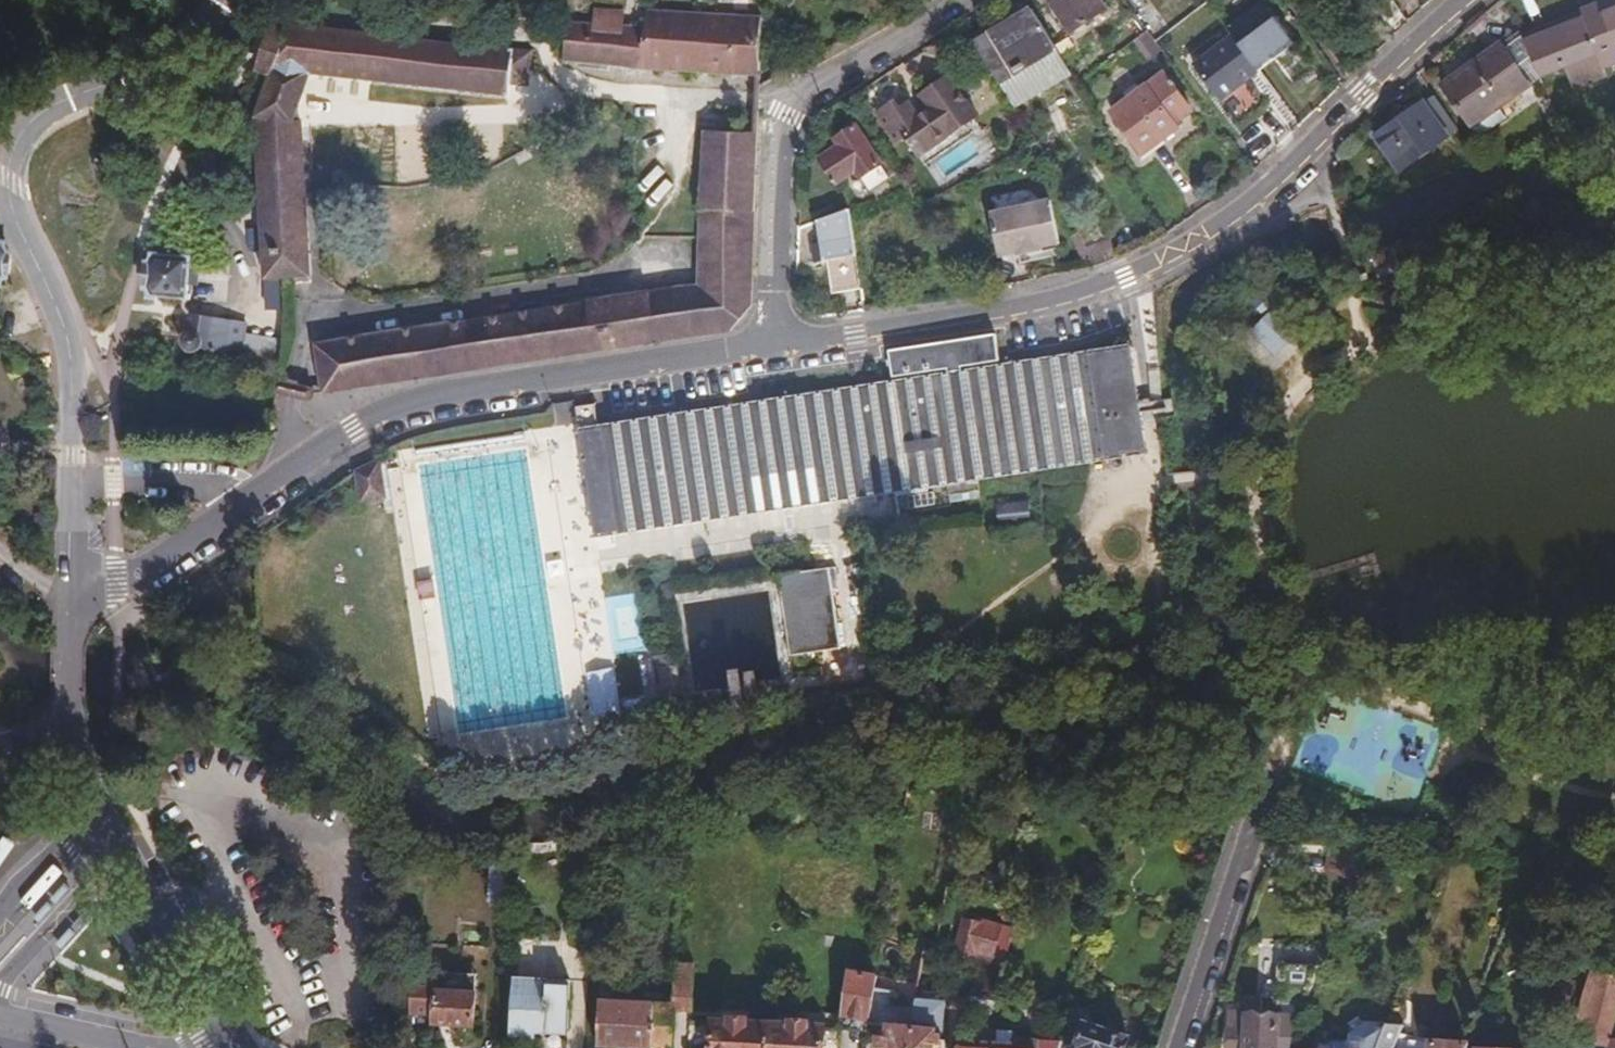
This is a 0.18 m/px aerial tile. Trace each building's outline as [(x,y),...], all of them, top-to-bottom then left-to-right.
[(1060,38),(1099,13),(1092,1),(1094,0),(1036,0),(1060,38)] [(1582,12),(1602,62),(1614,58),(1614,0),(1604,0),(1581,9),(1582,12)] [(558,22),(554,60),(646,70),(750,75),(752,16),(637,9),(636,36),(615,34),(616,11),(586,8),(584,24),(558,22)] [(1308,41),(1284,9),(1245,38),(1270,70),(1308,41)] [(1521,37),(1537,72),(1564,62),(1572,82),(1604,69),(1602,62),(1582,12),(1557,22),(1521,37)] [(994,29),(965,47),(1005,113),(1062,79),(1022,13),(994,29)] [(244,71),(257,75),(242,118),(250,260),(252,279),(277,278),(292,277),(300,277),(292,124),(285,123),(300,74),(499,95),(500,85),(521,88),(523,67),(524,50),(440,43),(276,21),(274,28),(260,25),(244,71)] [(1261,67),(1237,36),(1198,65),(1222,97),(1261,67)] [(1537,72),(1521,37),(1521,36),(1501,45),(1504,50),(1522,81),(1538,74),(1537,72)] [(1445,86),(1470,126),(1500,109),(1528,92),(1522,81),(1504,50),(1484,63),(1445,86)] [(1183,115),(1157,79),(1105,117),(1134,158),(1159,140),(1169,132),(1165,127),(1183,115)] [(912,163),(970,125),(942,83),(914,101),(921,112),(912,118),(903,105),(893,112),(887,102),(867,116),(889,149),(898,142),(912,163)] [(1387,170),(1446,133),(1425,100),(1381,127),(1366,136),(1387,170)] [(1500,109),(1470,126),(1474,134),(1505,116),(1500,109)] [(303,342),(310,396),(720,333),(743,306),(749,133),(694,131),(688,237),(688,284),(303,342)] [(884,179),(854,133),(845,139),(841,133),(829,141),(820,147),(824,154),(804,167),(820,192),(841,178),(854,198),(884,179)] [(1068,238),(1059,195),(1001,208),(1010,251),(1025,248),(1026,250),(1038,248),(1052,245),(1051,242),(1068,238)] [(841,216),(810,227),(813,253),(807,254),(808,269),(819,269),(820,276),(824,301),(853,298),(841,216)] [(179,257),(148,254),(140,262),(139,268),(137,284),(139,295),(176,298),(179,257)] [(1271,297),(1262,288),(1259,286),(1250,295),(1262,306),(1271,297)] [(1243,302),(1255,313),(1262,306),(1250,295),(1243,302)] [(1274,338),(1288,324),(1285,321),(1273,310),(1260,325),(1274,338)] [(221,320),(179,314),(174,331),(171,334),(169,340),(170,346),(175,350),(180,351),(186,350),(231,360),(239,323),(221,320)] [(1294,330),(1288,324),(1274,338),(1280,344),(1294,330)] [(890,352),(893,376),(998,360),(995,336),(890,352)] [(592,424),(588,401),(568,404),(588,533),(945,477),(947,489),(978,484),(977,473),(1139,448),(1131,396),(1122,340),(998,360),(893,376),(592,424)] [(350,466),(358,491),(383,484),(377,457),(350,466)] [(832,648),(821,570),(771,577),(782,656),(832,648)] [(433,578),(416,581),(419,600),(437,597),(433,578)] [(673,664),(646,667),(650,700),(677,696),(673,664)] [(0,842),(0,866),(15,847),(3,838),(0,842)] [(1344,878),(1353,851),(1333,844),(1330,853),(1325,852),(1319,869),(1344,878)] [(481,902),(496,903),(498,855),(483,854),(481,902)] [(997,985),(1007,933),(979,924),(979,927),(962,921),(952,954),(968,959),(968,975),(962,994),(985,1002),(997,985)] [(683,967),(665,966),(663,1005),(662,1011),(681,1012),(683,967)] [(1586,969),(1571,1016),(1602,1026),(1611,996),(1614,997),(1614,978),(1586,969)] [(1318,972),(1283,971),(1282,1004),(1269,1004),(1269,1015),(1229,1014),(1228,1047),(1290,1047),(1318,972)] [(852,1030),(859,1025),(865,992),(867,977),(838,972),(830,1028),(852,1030)] [(461,1029),(464,996),(432,993),(433,978),(405,976),(402,1015),(425,1016),(424,1026),(461,1029)] [(559,983),(503,981),(501,1037),(526,1038),(526,1034),(557,1035),(559,983)] [(907,1034),(911,1011),(884,1009),(886,994),(865,992),(859,1025),(876,1026),(876,1039),(872,1039),(870,1047),(904,1047),(907,1034)] [(603,1047),(660,1047),(662,1011),(663,1005),(590,1001),(587,1047),(603,1047)] [(940,1006),(912,1004),(911,1011),(907,1034),(934,1036),(934,1041),(938,1041),(940,1006)] [(1602,1026),(1571,1016),(1566,1032),(1597,1042),(1602,1026)] [(701,1022),(700,1047),(810,1047),(811,1029),(701,1022)] [(1115,1036),(1072,1023),(1065,1046),(1071,1047),(1112,1047),(1115,1036)] [(1397,1026),(1379,1025),(1370,1047),(1390,1047),(1397,1026)] [(904,1047),(937,1047),(938,1041),(934,1041),(934,1036),(907,1034),(904,1047)] [(994,1043),(982,1043),(979,1038),(956,1037),(953,1047),(993,1047),(994,1043)]
